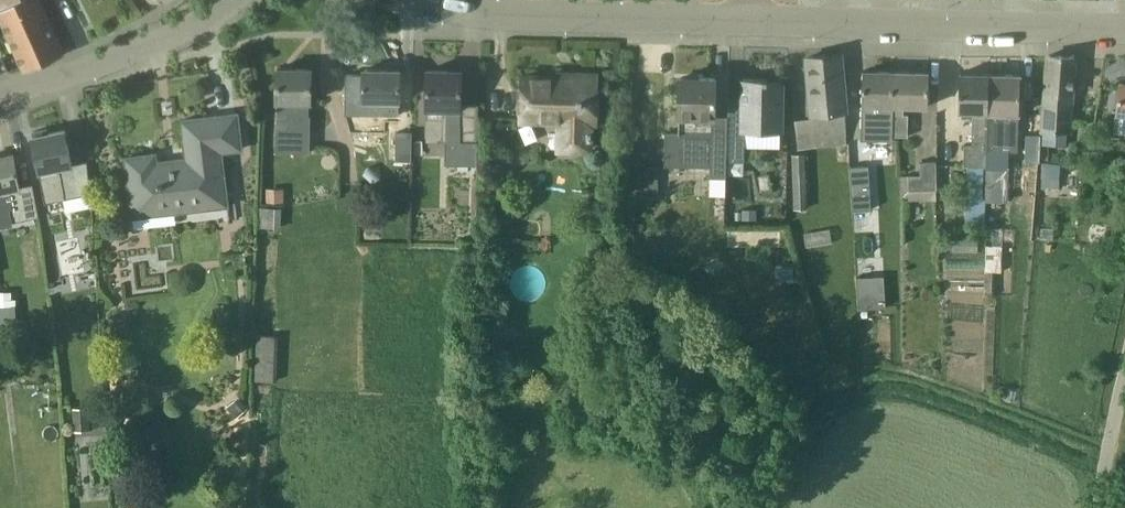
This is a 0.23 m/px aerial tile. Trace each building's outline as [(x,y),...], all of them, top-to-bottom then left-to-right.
[(64,53),(39,0),(5,0),(8,6),(0,10),(0,22),(23,71),(64,53)] [(798,148),(841,144),(849,144),(849,140),(842,54),(808,57),(814,120),(796,122),(798,148)] [(1044,130),(1067,131),(1071,131),(1076,57),(1049,55),(1044,130)] [(312,100),(312,91),(313,69),(279,68),(277,152),(311,153),(312,127),(294,127),(294,100),(312,100)] [(383,127),(399,127),(400,101),(401,101),(401,70),(365,69),(364,84),(347,84),(347,100),(363,101),(363,114),(383,114),(383,127)] [(479,140),(479,114),(480,101),(462,101),(463,73),(449,73),(450,71),(429,70),(428,106),(447,107),(447,165),(479,165),(479,140)] [(894,136),(896,72),(864,71),(862,139),(893,140),(894,136)] [(896,72),(894,136),(910,137),(910,115),(904,114),(905,106),(929,106),(930,72),(896,72)] [(988,183),(989,146),(991,74),(961,73),(960,111),(974,111),(973,145),(965,145),(965,166),(967,166),(966,228),(985,229),(986,201),(984,201),(984,183),(986,183),(988,183)] [(1022,74),(991,74),(989,146),(988,183),(1008,184),(1008,167),(1009,167),(1009,150),(1004,150),(1004,142),(1006,142),(1007,113),(1021,114),(1022,74)] [(566,149),(590,149),(591,122),(597,122),(598,75),(578,75),(578,78),(524,77),(522,120),(566,121),(566,149)] [(729,122),(716,122),(717,78),(681,78),(680,133),(667,133),(667,166),(712,167),(712,178),(729,178),(729,162),(729,122)] [(744,121),(729,121),(729,122),(729,162),(747,162),(747,132),(783,132),(784,82),(768,82),(768,79),(744,79),(744,121)] [(1120,83),(1118,111),(1113,110),(1111,135),(1124,136),(1124,83),(1120,83)] [(134,217),(229,206),(222,151),(243,149),(238,114),(183,120),(188,160),(158,164),(157,154),(127,158),(134,217)] [(47,205),(66,202),(66,200),(92,195),(90,166),(74,169),(66,130),(50,133),(49,129),(34,132),(35,136),(34,137),(47,205)] [(398,132),(397,161),(413,161),(413,132),(398,132)] [(1026,161),(1040,162),(1041,135),(1027,135),(1026,161)] [(805,153),(792,153),(794,209),(807,208),(805,153)] [(22,191),(14,154),(0,157),(0,191),(6,190),(12,222),(40,217),(35,189),(22,191)] [(909,175),(908,190),(937,189),(937,161),(920,161),(920,174),(909,175)] [(1043,163),(1043,176),(1059,176),(1059,163),(1043,163)] [(646,165),(645,179),(659,179),(659,165),(646,165)] [(869,165),(851,166),(853,209),(871,208),(869,165)] [(283,191),(269,191),(269,202),(283,202),(283,191)] [(757,209),(743,210),(743,220),(757,220),(757,209)] [(1121,247),(1124,232),(1106,227),(1103,242),(1121,247)] [(1003,246),(986,245),(985,271),(984,296),(997,296),(997,271),(1002,272),(1003,246)] [(794,266),(776,266),(776,283),(794,283),(794,266)] [(0,291),(0,306),(17,305),(17,298),(13,298),(13,290),(0,291)] [(885,292),(858,293),(859,308),(886,307),(885,292)] [(277,381),(279,335),(258,334),(256,380),(277,381)] [(249,407),(239,396),(227,407),(237,418),(249,407)] [(90,430),(89,406),(74,407),(75,431),(90,430)]
